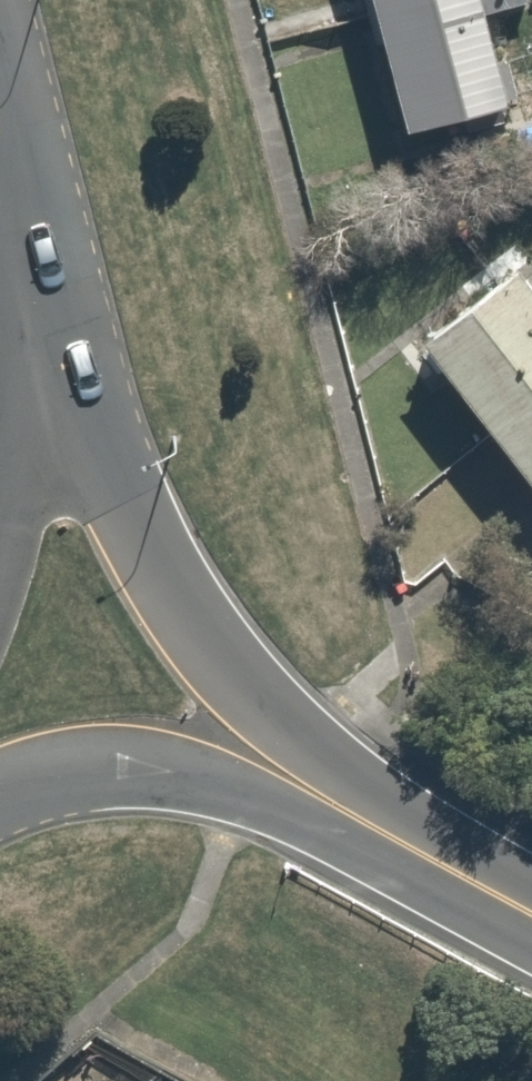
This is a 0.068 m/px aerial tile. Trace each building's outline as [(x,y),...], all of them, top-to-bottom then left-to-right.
[(386,126),(495,102),(472,0),(358,0),(386,126)] [(412,346),(531,503),(531,289),(515,267),(412,346)]
